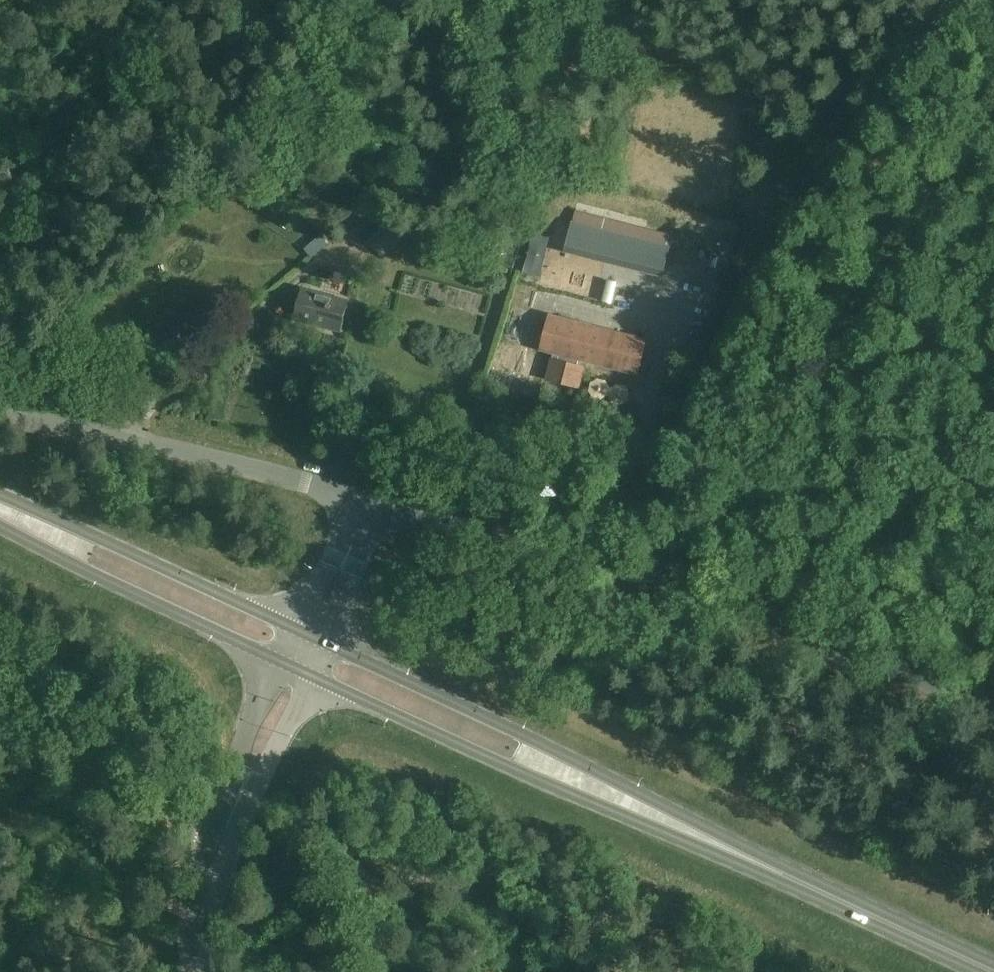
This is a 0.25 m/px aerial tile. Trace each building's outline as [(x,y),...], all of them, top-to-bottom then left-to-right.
[(353,220),(350,216),(344,210),(333,220),(338,226),(342,231),(353,220)] [(563,252),(662,277),(673,234),(576,210),(573,220),(571,220),(563,252)] [(339,332),(347,300),(303,289),(295,321),(339,332)] [(577,366),(579,360),(638,375),(646,341),(550,315),(541,350),(554,353),(547,380),(578,388),(584,368),(577,366)]
